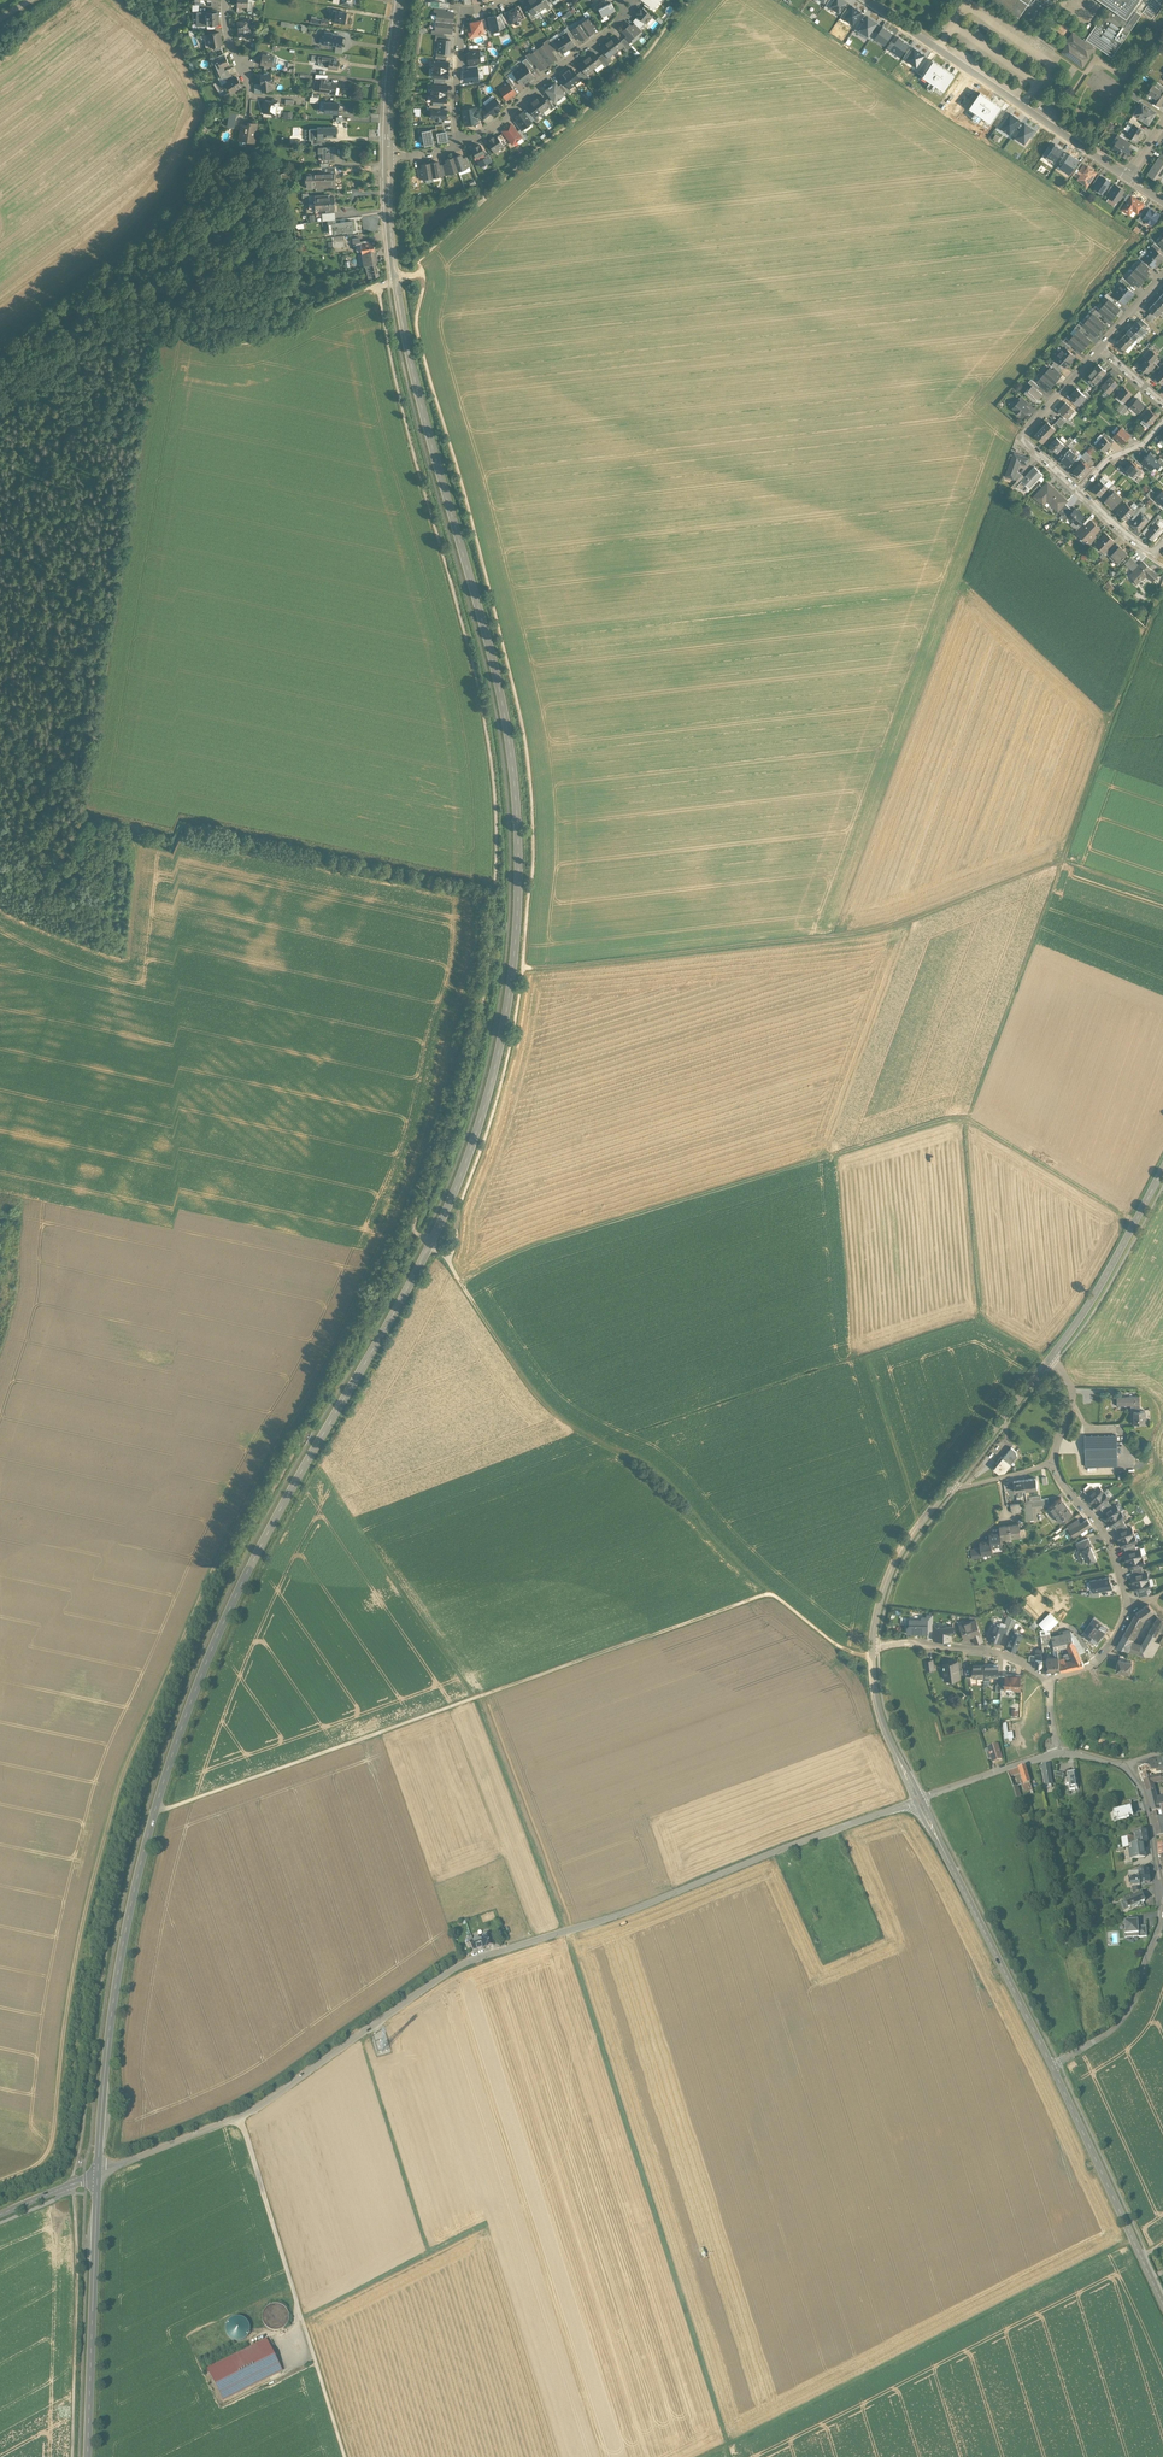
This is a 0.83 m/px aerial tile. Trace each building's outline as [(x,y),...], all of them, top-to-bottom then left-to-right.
[(532,0),(529,0),(525,2),(530,9),(533,15),(539,11),(532,0)] [(540,0),(532,0),(539,11),(545,7),(541,1),(540,0)] [(546,0),(543,0),(541,1),(545,7),(547,11),(551,8),(548,3),(546,0)] [(660,0),(642,0),(645,3),(650,7),(653,9),(659,1),(660,0)] [(829,7),(833,2),(830,0),(829,0),(823,9),(826,11),(829,7)] [(833,2),(829,7),(840,14),(847,3),(843,0),(834,0),(833,2)] [(1019,17),(1025,21),(1025,22),(1035,28),(1054,0),(994,0),(1019,17)] [(1109,6),(1086,39),(1094,44),(1112,57),(1143,13),(1152,19),(1162,3),(1162,0),(1101,0),(1109,6)] [(602,1),(594,6),(596,10),(598,9),(605,5),(603,1),(602,1)] [(605,5),(598,9),(602,17),(615,10),(611,3),(605,5)] [(852,7),(849,11),(845,18),(854,25),(862,13),(852,7)] [(518,8),(506,14),(511,23),(514,22),(519,19),(523,17),(518,8)] [(651,17),(641,8),(635,14),(637,16),(646,23),(651,17)] [(533,15),(530,9),(526,12),(531,20),(535,17),(533,15)] [(844,20),(845,18),(849,11),(846,9),(840,17),(844,20)] [(207,11),(197,12),(198,24),(207,24),(207,11)] [(218,11),(207,11),(207,24),(214,24),(218,23),(218,11)] [(335,11),(334,17),(337,18),(337,22),(345,24),(347,13),(335,11)] [(445,12),(437,11),(437,12),(436,21),(453,23),(454,13),(445,12)] [(503,16),(501,13),(498,15),(498,16),(503,24),(506,22),(503,16)] [(511,23),(506,14),(503,16),(506,22),(507,25),(511,23)] [(318,17),(313,16),(312,22),(330,25),(331,21),(317,19),(318,17)] [(495,16),(488,17),(492,32),(499,30),(496,17),(495,16)] [(503,24),(498,16),(496,17),(499,29),(504,27),(503,26),(504,26),(503,24)] [(646,23),(637,16),(633,22),(634,23),(640,29),(646,23)] [(596,25),(590,17),(586,20),(591,28),(596,25)] [(868,17),(863,24),(859,30),(868,36),(872,31),(877,23),(868,17)] [(244,19),(237,20),(239,35),(249,34),(249,32),(248,28),(250,28),(249,18),(244,18),(244,19)] [(481,20),(477,21),(477,22),(475,22),(474,22),(470,23),(472,29),(472,33),(479,31),(479,33),(480,33),(484,32),(483,30),(481,20)] [(591,28),(586,20),(579,25),(587,36),(593,32),(593,30),(591,28)] [(453,23),(436,21),(435,30),(435,31),(443,32),(452,33),(453,23)] [(859,30),(863,24),(860,21),(854,30),(858,32),(859,30)] [(640,29),(634,23),(631,26),(637,33),(637,34),(638,34),(642,31),(640,29)] [(626,28),(622,31),(627,36),(630,40),(630,39),(637,34),(637,33),(631,26),(629,24),(626,28)] [(587,36),(579,25),(573,29),(578,37),(579,39),(581,40),(587,36)] [(569,31),(567,27),(564,30),(566,33),(570,38),(573,36),(569,31)] [(883,27),(878,34),(875,38),(886,45),(893,34),(883,27)] [(479,31),(472,33),(472,29),(467,30),(469,38),(480,36),(480,33),(479,33),(479,31)] [(578,37),(573,29),(569,31),(573,36),(575,39),(578,37)] [(219,30),(208,32),(209,38),(208,38),(209,44),(212,44),(220,43),(221,42),(219,30)] [(343,37),(331,35),(332,33),(325,32),(323,44),(336,46),(341,47),(343,37)] [(873,42),(875,38),(878,34),(875,32),(874,33),(870,40),(873,42)] [(570,38),(566,33),(560,37),(568,49),(574,45),(570,38)] [(1086,39),(1084,38),(1083,41),(1072,33),(1066,42),(1069,44),(1062,53),(1083,67),(1089,58),(1088,57),(1094,48),(1092,47),(1094,44),(1086,39)] [(620,41),(616,36),(608,42),(616,52),(623,46),(620,41)] [(554,41),(552,37),(549,39),(555,48),(558,46),(554,41)] [(568,49),(560,37),(554,41),(558,46),(562,53),(568,49)] [(628,43),(624,38),(620,41),(623,46),(626,50),(631,47),(628,43)] [(899,38),(895,44),(891,50),(900,56),(908,44),(899,38)] [(446,40),(439,39),(439,41),(438,53),(443,54),(449,54),(450,40),(446,40)] [(549,39),(544,43),(545,44),(551,51),(555,48),(549,39)] [(616,52),(608,42),(600,47),(604,53),(608,57),(616,52)] [(888,53),(891,50),(895,44),(892,42),(885,51),(888,53)] [(551,51),(545,44),(537,49),(548,64),(556,58),(551,51)] [(914,48),(912,52),(906,60),(907,60),(916,67),(924,55),(914,48)] [(530,55),(529,55),(535,63),(540,70),(548,64),(537,49),(530,55)] [(903,59),(907,61),(907,60),(906,60),(912,52),(909,50),(903,59)] [(274,55),(262,52),(260,63),(264,63),(272,65),(275,66),(276,61),(272,61),(274,55)] [(479,52),(469,53),(467,53),(468,63),(469,63),(476,62),(480,62),(479,52)] [(598,58),(594,52),(586,58),(594,68),(601,63),(601,62),(598,58)] [(535,63),(529,55),(530,55),(529,53),(526,56),(532,65),(535,63)] [(608,57),(604,53),(601,55),(608,64),(611,61),(608,57)] [(223,55),(216,58),(215,55),(210,57),(214,65),(216,64),(219,72),(225,69),(223,65),(229,63),(225,54),(223,55)] [(608,64),(601,55),(598,58),(601,62),(601,63),(604,67),(608,64)] [(337,59),(322,56),(321,61),(322,62),(329,63),(328,67),(328,68),(337,69),(339,60),(336,60),(337,59)] [(532,67),(526,58),(522,61),(524,65),(528,70),(532,67)] [(594,68),(586,58),(578,64),(582,69),(586,74),(594,68)] [(435,61),(433,61),(433,69),(448,70),(448,62),(446,62),(435,61)] [(954,76),(932,61),(924,73),(921,76),(930,82),(927,87),(934,92),(937,87),(944,91),(954,76)] [(528,70),(524,65),(518,69),(528,81),(533,76),(528,70)] [(225,69),(219,72),(222,77),(225,76),(231,73),(229,68),(225,69)] [(576,75),(571,68),(565,72),(574,84),(580,80),(576,75)] [(448,70),(433,69),(432,77),(445,78),(448,78),(448,70)] [(528,81),(518,69),(512,73),(516,78),(521,85),(528,81)] [(582,69),(579,72),(584,78),(586,81),(589,78),(586,74),(582,69)] [(468,71),(465,71),(466,81),(478,80),(477,70),(468,71)] [(509,78),(512,82),(516,78),(512,73),(511,71),(507,75),(509,78)] [(574,84),(565,72),(560,76),(565,83),(569,88),(574,84)] [(270,73),(260,74),(261,83),(271,82),(270,73)] [(227,80),(233,89),(242,84),(236,75),(227,80)] [(312,91),(319,92),(321,78),(314,77),(312,91)] [(329,79),(321,78),(319,92),(335,94),(336,87),(337,83),(329,81),(329,79)] [(1156,82),(1154,85),(1162,91),(1162,87),(1156,82)] [(558,87),(555,83),(545,90),(546,91),(551,96),(555,102),(561,98),(560,96),(563,94),(558,87)] [(569,88),(565,83),(562,86),(568,93),(569,94),(572,92),(569,88)] [(263,93),(262,89),(261,84),(255,84),(255,92),(260,93),(263,93)] [(509,84),(499,90),(506,100),(515,93),(511,87),(509,84)] [(562,86),(561,84),(558,87),(563,94),(564,95),(568,93),(562,86)] [(434,85),(432,85),(431,93),(447,94),(447,86),(445,86),(434,85)] [(1154,85),(1150,91),(1156,94),(1152,101),(1160,106),(1162,102),(1162,91),(1154,85)] [(1142,99),(1131,91),(1128,95),(1139,103),(1142,99)] [(447,94),(431,93),(431,101),(433,101),(444,102),(446,102),(447,94)] [(1002,108),(980,93),(969,109),(975,113),(972,117),(980,123),(983,118),(991,124),(1002,108)] [(545,101),(540,95),(534,100),(542,112),(548,107),(549,106),(545,101)] [(495,98),(485,106),(491,113),(492,114),(495,112),(496,112),(500,109),(499,108),(502,106),(495,98)] [(548,99),(548,98),(545,101),(549,106),(548,107),(550,110),(554,107),(548,99)] [(277,101),(265,99),(263,111),(275,114),(277,101)] [(534,100),(527,105),(532,111),(536,117),(536,116),(542,112),(534,100)] [(324,101),(324,114),(338,114),(339,102),(324,101)] [(1156,113),(1142,103),(1138,109),(1140,111),(1136,116),(1148,124),(1156,113)] [(485,106),(481,109),(482,118),(482,120),(491,113),(485,106)] [(469,109),(468,110),(464,111),(463,112),(465,125),(469,124),(470,125),(473,125),(474,124),(473,123),(478,122),(477,119),(475,109),(475,108),(469,109)] [(446,110),(431,110),(431,118),(436,118),(436,120),(441,120),(441,119),(446,119),(446,110)] [(536,117),(532,111),(529,114),(535,122),(539,120),(536,116),(536,117)] [(531,122),(523,112),(516,117),(517,119),(524,128),(531,122)] [(1001,128),(1009,133),(1013,127),(1019,119),(1010,114),(1006,121),(1001,128)] [(999,130),(1001,128),(1006,121),(1002,118),(996,127),(999,130)] [(1140,123),(1131,118),(1129,121),(1133,124),(1134,124),(1138,127),(1140,123)] [(524,128),(517,119),(514,122),(520,129),(520,130),(524,128)] [(248,125),(241,124),(239,139),(247,140),(247,139),(254,140),(256,123),(248,122),(248,125)] [(443,124),(435,125),(436,128),(437,133),(445,131),(443,124)] [(511,124),(502,131),(512,144),(512,143),(514,143),(516,142),(516,140),(521,137),(517,132),(511,124)] [(1015,137),(1024,143),(1024,144),(1029,137),(1034,130),(1025,124),(1019,132),(1015,137)] [(1133,124),(1126,136),(1136,142),(1144,131),(1138,127),(1134,124),(1133,124)] [(309,129),(309,139),(309,140),(311,140),(311,144),(312,144),(323,144),(324,144),(324,137),(337,137),(337,128),(317,128),(317,129),(309,129)] [(436,128),(421,131),(424,146),(434,145),(432,137),(437,136),(436,133),(437,133),(436,128)] [(520,130),(520,129),(517,132),(521,137),(523,140),(526,138),(520,130)] [(437,133),(436,133),(437,136),(438,142),(448,141),(446,131),(445,131),(437,133)] [(497,137),(496,135),(493,137),(489,139),(490,139),(487,141),(494,152),(503,146),(497,137)] [(500,135),(497,137),(503,146),(506,143),(500,135)] [(1127,141),(1119,135),(1117,139),(1119,141),(1120,141),(1125,144),(1127,141)] [(1032,139),(1029,137),(1024,144),(1024,143),(1023,145),(1026,148),(1032,139)] [(1125,144),(1120,141),(1119,141),(1113,150),(1119,154),(1120,153),(1126,157),(1132,149),(1125,144)] [(1055,144),(1051,149),(1045,158),(1054,164),(1064,150),(1055,144)] [(480,145),(472,149),(476,157),(477,157),(484,153),(480,145)] [(323,147),(318,147),(318,153),(322,153),(322,160),(329,160),(334,159),(334,153),(335,153),(335,146),(323,147)] [(1042,156),(1045,158),(1051,149),(1048,147),(1042,156)] [(1069,174),(1078,160),(1070,154),(1069,156),(1063,165),(1060,168),(1069,174)] [(1060,163),(1063,165),(1069,156),(1066,154),(1060,163)] [(459,155),(458,155),(457,156),(453,157),(458,171),(465,168),(462,158),(461,155),(460,155),(459,155)] [(453,157),(449,159),(449,158),(447,159),(447,160),(446,160),(447,163),(450,173),(458,171),(453,157)] [(470,167),(466,157),(462,158),(465,168),(470,167)] [(479,160),(477,161),(480,166),(487,163),(485,157),(479,160)] [(1147,175),(1159,183),(1162,176),(1162,164),(1162,160),(1159,157),(1147,175)] [(438,162),(437,162),(436,162),(434,162),(434,163),(430,163),(432,177),(440,176),(438,165),(438,162)] [(430,163),(426,164),(425,164),(423,164),(422,165),(422,168),(424,179),(432,177),(430,163)] [(1088,167),(1084,164),(1084,165),(1080,171),(1078,173),(1081,175),(1078,180),(1087,186),(1096,173),(1092,170),(1093,169),(1088,166),(1088,167)] [(328,173),(313,173),(313,187),(315,187),(323,187),(330,186),(330,184),(333,184),(333,182),(335,182),(335,173),(328,173)] [(1099,175),(1094,183),(1097,185),(1102,177),(1099,175)] [(1097,185),(1095,188),(1102,193),(1104,189),(1105,190),(1107,186),(1110,181),(1106,179),(1102,177),(1097,185)] [(1113,184),(1108,192),(1111,194),(1117,186),(1113,184)] [(1111,194),(1109,197),(1116,202),(1119,199),(1120,198),(1121,197),(1121,195),(1124,191),(1117,186),(1111,194)] [(328,194),(325,195),(325,196),(322,197),(322,199),(322,203),(334,202),(334,196),(329,196),(328,194)] [(1144,204),(1131,196),(1127,202),(1122,210),(1129,215),(1133,210),(1138,213),(1139,211),(1144,204)] [(334,202),(322,203),(322,206),(323,209),(326,209),(326,211),(329,211),(329,208),(334,208),(334,202)] [(1146,213),(1143,219),(1146,220),(1145,221),(1145,222),(1148,224),(1149,224),(1149,223),(1152,225),(1159,215),(1156,213),(1153,210),(1153,211),(1150,209),(1146,213)] [(1142,213),(1137,220),(1141,222),(1143,219),(1146,213),(1143,211),(1142,213)] [(336,222),(331,223),(332,234),(346,232),(353,231),(352,220),(336,222)] [(344,236),(332,237),(333,249),(345,247),(344,236)] [(368,243),(360,244),(364,267),(365,267),(376,263),(373,242),(368,243)] [(1159,247),(1154,243),(1151,246),(1153,247),(1158,251),(1159,250),(1160,248),(1159,247)] [(1153,247),(1148,252),(1159,262),(1162,258),(1162,256),(1158,251),(1153,247)] [(1159,262),(1148,252),(1144,257),(1144,258),(1148,262),(1155,267),(1159,262)] [(1144,257),(1141,255),(1138,258),(1142,262),(1142,261),(1146,265),(1148,262),(1144,258),(1144,257)] [(1146,265),(1142,261),(1142,262),(1140,265),(1147,271),(1150,268),(1146,265)] [(376,263),(365,267),(368,279),(368,280),(375,278),(379,276),(376,263)] [(1140,265),(1139,264),(1134,271),(1144,280),(1149,273),(1147,271),(1140,265)] [(1134,271),(1128,277),(1136,284),(1138,286),(1144,280),(1134,271)] [(1126,280),(1122,277),(1119,280),(1123,283),(1127,287),(1130,284),(1126,280)] [(1136,284),(1128,277),(1126,280),(1130,284),(1133,287),(1136,284)] [(368,280),(368,279),(351,286),(354,291),(374,283),(374,282),(376,281),(375,278),(368,280)] [(1127,287),(1123,283),(1118,288),(1129,298),(1134,293),(1127,287)] [(1114,293),(1114,294),(1118,298),(1125,303),(1129,298),(1118,288),(1114,293)] [(1114,293),(1110,290),(1108,293),(1115,300),(1116,301),(1118,298),(1114,294),(1114,293)] [(1108,293),(1107,293),(1104,296),(1108,300),(1109,299),(1112,303),(1115,300),(1108,293)] [(1112,303),(1109,299),(1108,300),(1104,305),(1115,314),(1120,309),(1112,303)] [(1158,299),(1153,304),(1160,311),(1161,311),(1162,309),(1162,304),(1158,299)] [(1153,304),(1152,304),(1147,310),(1155,317),(1160,311),(1153,304)] [(1115,314),(1104,305),(1099,310),(1103,313),(1110,320),(1115,314)] [(1099,310),(1095,306),(1092,309),(1099,315),(1100,316),(1103,313),(1099,310)] [(1092,309),(1092,308),(1089,311),(1092,314),(1093,314),(1096,317),(1099,315),(1092,309)] [(1149,313),(1144,319),(1150,323),(1155,318),(1149,313)] [(1096,317),(1093,314),(1092,314),(1088,319),(1099,330),(1104,324),(1096,317)] [(1099,330),(1088,319),(1083,324),(1083,325),(1087,328),(1095,335),(1099,330)] [(1140,320),(1137,323),(1144,329),(1147,326),(1140,320)] [(1080,322),(1077,325),(1085,331),(1087,328),(1083,325),(1083,324),(1080,322)] [(1137,323),(1136,322),(1131,328),(1139,335),(1144,329),(1137,323)] [(1085,331),(1077,325),(1075,328),(1078,330),(1082,334),(1085,331)] [(1131,328),(1126,333),(1134,340),(1138,335),(1131,328)] [(1082,334),(1078,330),(1073,336),(1085,346),(1090,341),(1082,334)] [(1134,340),(1126,333),(1123,336),(1121,339),(1128,345),(1128,346),(1134,340)] [(1085,346),(1073,336),(1069,341),(1072,345),(1080,351),(1085,346)] [(1069,341),(1066,338),(1063,341),(1070,347),(1072,345),(1069,341)] [(1121,339),(1120,338),(1115,344),(1117,346),(1123,351),(1124,351),(1128,346),(1128,345),(1121,339)] [(1063,341),(1062,340),(1059,343),(1064,347),(1068,350),(1070,347),(1063,341)] [(1117,346),(1115,349),(1121,355),(1124,351),(1123,351),(1117,346)] [(1068,350),(1064,347),(1060,352),(1071,362),(1075,357),(1068,350)] [(1071,362),(1060,352),(1055,358),(1061,363),(1066,367),(1071,362)] [(1061,363),(1055,358),(1052,361),(1054,362),(1051,365),(1054,368),(1059,372),(1062,369),(1058,366),(1061,363)] [(1147,361),(1145,360),(1139,367),(1146,374),(1153,366),(1150,363),(1147,361)] [(1098,364),(1091,372),(1088,375),(1088,376),(1091,379),(1095,383),(1097,381),(1102,375),(1106,371),(1102,368),(1098,364)] [(1052,370),(1049,368),(1043,374),(1054,383),(1059,377),(1052,370)] [(1059,372),(1054,368),(1052,370),(1059,377),(1061,374),(1059,372)] [(1161,370),(1154,378),(1162,385),(1162,384),(1162,372),(1161,371),(1161,370)] [(1054,383),(1043,374),(1038,381),(1041,383),(1048,389),(1048,390),(1054,383)] [(1117,384),(1110,377),(1101,387),(1109,394),(1117,384)] [(1038,386),(1031,379),(1028,382),(1032,386),(1036,389),(1039,386),(1038,386)] [(1048,389),(1041,383),(1038,386),(1039,386),(1045,392),(1048,389)] [(1098,385),(1092,392),(1095,395),(1101,388),(1098,385)] [(1036,389),(1032,386),(1029,390),(1028,389),(1024,393),(1034,402),(1037,398),(1038,399),(1042,394),(1036,389)] [(1124,388),(1122,391),(1120,389),(1118,392),(1120,393),(1117,396),(1124,402),(1131,394),(1124,388)] [(1077,389),(1069,397),(1078,404),(1080,402),(1081,402),(1086,397),(1082,393),(1077,389)] [(1028,403),(1021,396),(1018,400),(1019,401),(1025,406),(1028,403)] [(1137,399),(1130,407),(1137,413),(1144,405),(1137,399)] [(1025,406),(1019,401),(1013,408),(1016,411),(1019,414),(1020,414),(1023,417),(1029,409),(1025,406)] [(1074,410),(1066,403),(1058,411),(1064,416),(1066,418),(1067,418),(1074,410)] [(1120,412),(1121,411),(1126,406),(1127,405),(1124,403),(1117,410),(1120,412)] [(1147,408),(1138,418),(1141,421),(1143,418),(1150,411),(1147,408)] [(1028,420),(1034,411),(1031,409),(1025,418),(1028,420)] [(1150,411),(1143,418),(1150,425),(1157,417),(1150,411)] [(1060,417),(1055,423),(1060,427),(1065,422),(1062,419),(1060,417)] [(1150,425),(1143,418),(1141,421),(1139,422),(1146,429),(1150,425)] [(1054,429),(1047,422),(1035,435),(1042,442),(1054,429)] [(1126,433),(1121,428),(1113,436),(1122,444),(1129,436),(1126,433)] [(1128,430),(1126,433),(1129,436),(1132,438),(1135,436),(1128,430)] [(1114,441),(1106,434),(1103,437),(1111,444),(1114,441)] [(1103,437),(1096,445),(1103,451),(1107,447),(1108,448),(1111,444),(1103,437)] [(1063,445),(1056,438),(1049,446),(1056,453),(1063,445)] [(1077,457),(1069,450),(1064,455),(1065,456),(1061,460),(1067,465),(1069,462),(1070,464),(1077,457)] [(1079,459),(1082,461),(1085,464),(1092,457),(1086,451),(1079,459)] [(1029,459),(1014,453),(1006,476),(1013,479),(1016,471),(1019,462),(1026,464),(1029,459)] [(1157,461),(1149,453),(1142,462),(1151,470),(1151,469),(1152,470),(1156,466),(1155,465),(1158,461),(1157,461)] [(1082,461),(1073,471),(1081,478),(1089,468),(1085,464),(1082,461)] [(1155,465),(1156,466),(1160,470),(1162,467),(1162,466),(1158,461),(1155,465)] [(1131,462),(1124,470),(1127,472),(1135,480),(1139,476),(1138,475),(1141,471),(1131,462)] [(1124,470),(1119,465),(1117,468),(1124,475),(1127,472),(1124,470)] [(1034,467),(1025,478),(1021,481),(1025,485),(1029,489),(1042,475),(1034,467)] [(1022,475),(1016,471),(1013,479),(1017,480),(1022,475)] [(1025,485),(1021,481),(1019,484),(1017,486),(1021,490),(1025,485)] [(1105,485),(1100,481),(1092,490),(1099,496),(1107,487),(1105,485)] [(1049,503),(1058,493),(1048,482),(1034,497),(1043,506),(1047,501),(1049,503)] [(1110,490),(1108,492),(1111,494),(1114,491),(1117,488),(1114,486),(1113,487),(1110,490)] [(1111,494),(1105,501),(1106,502),(1106,501),(1113,507),(1112,507),(1113,508),(1122,498),(1114,491),(1111,494)] [(1058,512),(1065,504),(1068,502),(1058,493),(1049,503),(1058,511),(1058,512)] [(1064,516),(1070,509),(1065,504),(1058,512),(1063,516),(1064,516)] [(1133,511),(1126,504),(1118,513),(1125,520),(1131,513),(1133,511)] [(1154,508),(1158,512),(1162,509),(1158,504),(1154,508)] [(1070,509),(1064,516),(1066,518),(1067,517),(1073,511),(1070,509)] [(1073,511),(1067,517),(1072,522),(1073,522),(1074,521),(1077,523),(1083,517),(1075,509),(1073,511)] [(1137,518),(1131,525),(1135,529),(1136,528),(1139,531),(1147,521),(1144,518),(1145,517),(1141,513),(1137,518)] [(1143,531),(1146,534),(1156,523),(1157,524),(1159,521),(1155,518),(1143,531)] [(1090,520),(1082,529),(1083,529),(1079,533),(1087,540),(1086,541),(1087,542),(1091,537),(1092,537),(1100,528),(1099,528),(1091,521),(1090,520)] [(1077,523),(1074,521),(1073,522),(1072,522),(1069,525),(1076,531),(1080,527),(1078,525),(1079,525),(1077,523)] [(1146,534),(1153,540),(1159,533),(1160,533),(1162,529),(1157,524),(1156,523),(1146,534)] [(1076,531),(1074,532),(1077,535),(1079,533),(1083,529),(1082,529),(1080,526),(1080,527),(1076,531)] [(1097,544),(1104,551),(1110,545),(1113,541),(1106,534),(1097,544)] [(1092,537),(1091,537),(1087,542),(1086,541),(1085,542),(1089,545),(1094,539),(1092,537)] [(1113,547),(1110,545),(1104,551),(1100,555),(1103,558),(1107,553),(1113,547)] [(1113,547),(1107,553),(1110,556),(1111,554),(1117,549),(1114,546),(1113,547)] [(1117,549),(1111,554),(1114,556),(1115,555),(1120,560),(1126,553),(1119,546),(1117,549)] [(1135,562),(1130,557),(1125,563),(1129,568),(1131,566),(1134,563),(1135,562)] [(1134,569),(1130,575),(1135,579),(1139,577),(1141,579),(1146,574),(1152,580),(1157,575),(1142,561),(1138,566),(1134,569)] [(1139,1397),(1125,1397),(1125,1406),(1128,1406),(1128,1404),(1139,1404),(1139,1397)] [(1144,1411),(1139,1411),(1139,1405),(1134,1406),(1134,1412),(1133,1412),(1133,1424),(1144,1424),(1144,1411)] [(1116,1435),(1084,1436),(1085,1467),(1116,1466),(1116,1448),(1116,1435)] [(1016,1452),(1011,1448),(1003,1458),(1010,1464),(1017,1456),(1016,1452)] [(1003,1458),(1001,1457),(998,1461),(999,1462),(994,1469),(998,1473),(1004,1471),(1010,1464),(1003,1458)] [(1036,1490),(1035,1479),(1023,1481),(1024,1492),(1036,1490)] [(1023,1481),(1013,1482),(1014,1493),(1017,1492),(1018,1494),(1022,1493),(1022,1492),(1024,1492),(1023,1481)] [(1092,1485),(1090,1485),(1083,1491),(1088,1496),(1096,1489),(1092,1485)] [(1088,1496),(1087,1498),(1092,1503),(1104,1492),(1099,1486),(1096,1489),(1088,1496)] [(1104,1492),(1092,1503),(1098,1509),(1099,1507),(1107,1500),(1110,1497),(1104,1492)] [(1063,1502),(1060,1498),(1048,1508),(1060,1523),(1072,1513),(1069,1510),(1068,1511),(1062,1503),(1063,1502)] [(1107,1500),(1099,1507),(1102,1510),(1110,1503),(1107,1500)] [(1030,1502),(1022,1504),(1025,1522),(1033,1521),(1030,1502)] [(1110,1503),(1102,1510),(1104,1513),(1113,1507),(1110,1503)] [(1019,1504),(1009,1505),(1010,1514),(1020,1512),(1019,1504)] [(1104,1513),(1103,1514),(1107,1521),(1120,1511),(1116,1504),(1113,1507),(1104,1513)] [(1120,1511),(1107,1521),(1112,1527),(1113,1526),(1122,1519),(1125,1517),(1120,1511)] [(1122,1519),(1113,1526),(1116,1529),(1125,1524),(1122,1519)] [(1087,1520),(1075,1528),(1078,1533),(1090,1526),(1091,1525),(1087,1520)] [(1019,1524),(1009,1526),(1011,1538),(1021,1536),(1020,1530),(1019,1524)] [(1125,1524),(1116,1529),(1118,1532),(1128,1528),(1125,1524)] [(1009,1526),(998,1527),(999,1533),(1000,1533),(1001,1539),(1011,1538),(1009,1526)] [(1118,1532),(1116,1533),(1119,1540),(1134,1534),(1131,1527),(1128,1528),(1118,1532)] [(1078,1533),(1075,1528),(1068,1532),(1069,1533),(1070,1533),(1073,1537),(1078,1533)] [(1061,1532),(1052,1538),(1054,1541),(1063,1535),(1061,1532)] [(999,1533),(989,1535),(990,1541),(991,1547),(996,1546),(997,1546),(1002,1545),(1001,1539),(1000,1533),(999,1533)] [(1134,1534),(1119,1540),(1122,1547),(1123,1547),(1134,1543),(1137,1541),(1134,1534)] [(1088,1539),(1076,1544),(1079,1551),(1090,1546),(1090,1547),(1092,1546),(1088,1539)] [(990,1541),(979,1543),(980,1549),(981,1555),(992,1553),(991,1547),(990,1541)] [(1079,1551),(1076,1552),(1082,1564),(1088,1561),(1089,1563),(1096,1560),(1090,1547),(1090,1546),(1079,1551)] [(980,1549),(970,1551),(971,1559),(982,1558),(981,1555),(980,1549)] [(1126,1554),(1124,1554),(1127,1562),(1142,1557),(1140,1549),(1136,1550),(1126,1554)] [(1142,1557),(1127,1562),(1129,1569),(1131,1568),(1141,1565),(1145,1564),(1142,1557)] [(1133,1576),(1131,1576),(1133,1584),(1149,1580),(1147,1572),(1143,1573),(1133,1576)] [(1110,1578),(1091,1583),(1093,1594),(1113,1590),(1110,1578)] [(1149,1580),(1133,1584),(1135,1591),(1136,1591),(1147,1588),(1150,1588),(1149,1580)] [(1147,1588),(1136,1591),(1138,1598),(1149,1595),(1147,1588)] [(1148,1605),(1136,1613),(1132,1621),(1140,1626),(1144,1619),(1153,1611),(1148,1605)] [(907,1634),(927,1634),(927,1631),(927,1623),(932,1623),(932,1615),(927,1615),(927,1618),(922,1618),(922,1621),(909,1621),(909,1628),(907,1628),(907,1634)] [(1049,1615),(1039,1625),(1045,1631),(1048,1632),(1057,1623),(1049,1615)] [(1141,1646),(1131,1643),(1128,1651),(1151,1658),(1162,1637),(1162,1627),(1161,1626),(1162,1623),(1162,1620),(1158,1617),(1141,1646)] [(1107,1628),(1095,1619),(1084,1635),(1096,1644),(1107,1628)] [(975,1621),(959,1626),(960,1629),(959,1631),(960,1633),(962,1634),(964,1640),(972,1637),(980,1635),(975,1621)] [(1132,1621),(1123,1635),(1131,1640),(1134,1636),(1140,1626),(1132,1621)] [(1004,1628),(993,1624),(992,1628),(993,1628),(989,1639),(988,1639),(999,1643),(1003,1633),(1005,1628),(1004,1628)] [(939,1629),(938,1629),(939,1633),(939,1641),(948,1640),(948,1633),(953,1633),(953,1627),(939,1629)] [(1044,1631),(1039,1632),(1041,1646),(1052,1644),(1053,1650),(1056,1650),(1058,1648),(1066,1646),(1067,1648),(1074,1661),(1080,1660),(1074,1645),(1071,1637),(1070,1631),(1068,1630),(1062,1632),(1063,1634),(1051,1637),(1049,1632),(1048,1632),(1045,1631),(1044,1631)] [(1022,1636),(1012,1632),(1010,1636),(1006,1646),(1017,1650),(1022,1636)] [(980,1635),(972,1637),(974,1645),(982,1642),(980,1635)] [(1131,1640),(1123,1635),(1117,1648),(1128,1651),(1131,1643),(1131,1640)] [(1058,1658),(1046,1659),(1047,1667),(1047,1672),(1060,1672),(1058,1660),(1058,1658)] [(1041,1659),(1035,1660),(1035,1667),(1041,1670),(1041,1672),(1047,1672),(1047,1667),(1041,1667),(1041,1659)] [(1074,1661),(1065,1664),(1064,1659),(1058,1660),(1060,1672),(1066,1671),(1084,1666),(1080,1660),(1074,1661)] [(1119,1660),(1118,1660),(1116,1670),(1129,1673),(1129,1672),(1130,1662),(1131,1662),(1126,1661),(1119,1660)] [(932,1661),(925,1662),(926,1670),(933,1669),(932,1661)] [(957,1662),(943,1664),(945,1678),(953,1677),(953,1679),(959,1678),(957,1662)] [(997,1665),(983,1666),(983,1677),(996,1676),(997,1676),(997,1670),(997,1665)] [(983,1666),(972,1666),(972,1678),(983,1677),(983,1666)] [(1020,1677),(1005,1676),(1005,1686),(1013,1687),(1013,1691),(1019,1691),(1020,1677)] [(992,1758),(993,1762),(1002,1759),(997,1745),(989,1748),(992,1758)] [(1158,1758),(1147,1761),(1148,1765),(1151,1764),(1153,1769),(1155,1768),(1160,1767),(1159,1761),(1158,1761),(1158,1758)] [(1048,1765),(1043,1766),(1045,1776),(1041,1776),(1043,1787),(1047,1786),(1047,1785),(1051,1784),(1048,1765)] [(1148,1765),(1139,1768),(1140,1773),(1143,1781),(1144,1780),(1149,1778),(1154,1777),(1155,1777),(1154,1774),(1152,1775),(1151,1773),(1148,1775),(1146,1771),(1149,1770),(1148,1765)] [(1031,1788),(1024,1766),(1019,1768),(1020,1772),(1023,1782),(1024,1787),(1025,1790),(1031,1788)] [(1019,1768),(1007,1772),(1011,1783),(1013,1787),(1016,1786),(1012,1775),(1020,1772),(1019,1768)] [(1063,1773),(1053,1770),(1054,1778),(1061,1780),(1063,1773)] [(1075,1772),(1066,1773),(1067,1778),(1065,1779),(1066,1784),(1068,1784),(1069,1791),(1075,1790),(1074,1788),(1077,1788),(1075,1772)] [(1154,1777),(1149,1778),(1144,1780),(1146,1788),(1152,1786),(1153,1785),(1153,1784),(1162,1782),(1161,1776),(1155,1777),(1154,1777)] [(1016,1786),(1013,1787),(1016,1799),(1021,1798),(1017,1786),(1016,1786)] [(1152,1786),(1146,1788),(1148,1796),(1154,1794),(1152,1786)] [(1154,1794),(1148,1796),(1153,1811),(1161,1810),(1161,1806),(1160,1804),(1157,1805),(1154,1794)] [(1131,1800),(1121,1803),(1123,1810),(1133,1807),(1131,1800)] [(1123,1810),(1116,1811),(1117,1817),(1120,1816),(1121,1821),(1131,1818),(1131,1817),(1135,1816),(1133,1807),(1123,1810)] [(1157,1818),(1156,1811),(1153,1812),(1153,1811),(1156,1829),(1162,1828),(1162,1827),(1162,1813),(1162,1817),(1157,1818)] [(1145,1832),(1135,1833),(1137,1844),(1143,1843),(1147,1843),(1145,1832)] [(1132,1845),(1128,1845),(1129,1851),(1130,1850),(1132,1859),(1145,1857),(1144,1851),(1144,1850),(1143,1843),(1137,1844),(1132,1845)] [(1139,1872),(1130,1872),(1131,1886),(1135,1886),(1138,1885),(1143,1885),(1143,1883),(1150,1882),(1149,1869),(1138,1870),(1139,1872)] [(1136,1896),(1131,1898),(1125,1900),(1128,1908),(1130,1907),(1130,1908),(1140,1904),(1140,1903),(1144,1901),(1141,1893),(1136,1896)] [(1138,1920),(1124,1921),(1125,1934),(1139,1934),(1138,1926),(1138,1920)] [(1146,1926),(1138,1926),(1139,1934),(1139,1937),(1147,1937),(1146,1926)] [(487,1936),(487,1934),(483,1935),(484,1938),(486,1947),(486,1948),(494,1946),(491,1936),(487,1936)] [(484,1938),(479,1939),(479,1938),(474,1939),(475,1941),(469,1942),(473,1951),(486,1947),(484,1938)] [(288,2322),(289,2317),(288,2312),(285,2308),(281,2305),(276,2304),(270,2305),(266,2308),(263,2312),(262,2317),(263,2322),(266,2327),(271,2330),(276,2331),(281,2330),(285,2327),(288,2322)] [(267,2339),(207,2369),(223,2400),(282,2370),(267,2339)]
